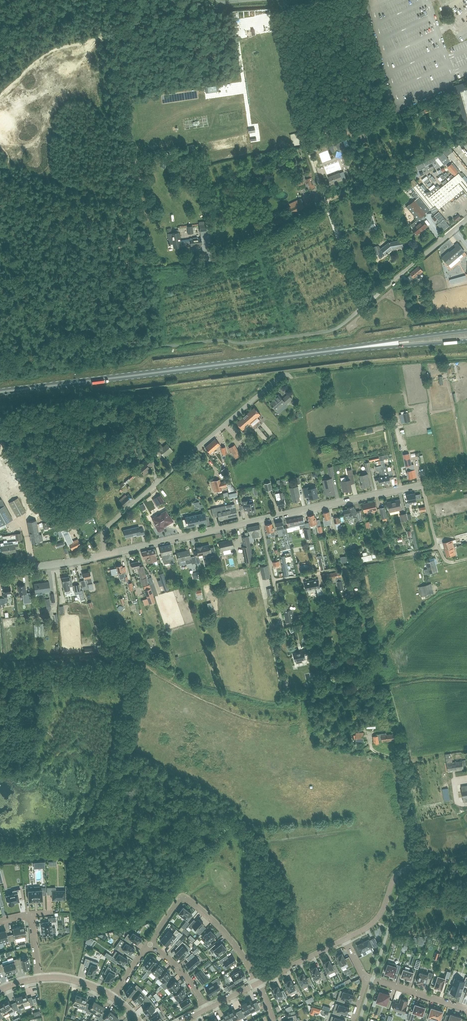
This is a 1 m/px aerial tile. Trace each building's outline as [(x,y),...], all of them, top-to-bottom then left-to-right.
[(336,144),(337,147),(339,151),(346,148),(345,146),(343,141),(336,144),(336,143),(336,144)] [(431,155),(413,164),(417,173),(435,164),(434,160),(429,162),(429,161),(434,159),(436,163),(445,159),(442,153),(448,151),(446,146),(434,152),(435,156),(432,157),(431,155)] [(324,165),(328,175),(345,169),(342,159),(324,165)] [(444,163),(447,172),(454,170),(451,160),(444,163)] [(308,178),(306,179),(308,185),(309,189),(315,187),(310,172),(307,173),(308,178)] [(342,180),(340,172),(328,177),(331,184),(336,182),(342,180)] [(466,182),(459,173),(457,174),(429,197),(414,179),(409,183),(412,187),(415,190),(418,194),(429,208),(434,204),(438,209),(454,196),(457,199),(466,192),(466,193),(466,182)] [(422,182),(427,178),(424,173),(419,177),(422,182)] [(305,207),(302,202),(300,198),(289,203),(290,205),(291,206),(287,208),(290,215),(294,213),(294,212),(305,207)] [(425,214),(415,200),(410,204),(413,208),(417,214),(415,216),(418,219),(410,226),(414,231),(417,235),(427,226),(422,220),(420,218),(425,214)] [(453,209),(449,212),(453,218),(457,215),(453,209)] [(369,222),(363,224),(365,229),(366,232),(374,230),(372,226),(376,225),(372,216),(367,217),(369,222)] [(436,220),(439,224),(438,225),(437,225),(443,231),(449,226),(446,222),(441,216),(437,219),(437,220),(436,220)] [(274,229),(284,224),(281,218),(275,221),(274,219),(271,221),(274,229)] [(180,245),(190,244),(191,246),(202,244),(201,238),(198,238),(198,237),(190,238),(190,239),(180,240),(179,232),(176,232),(167,233),(169,244),(173,243),(173,248),(181,247),(180,245)] [(403,247),(402,242),(402,240),(389,242),(382,249),(379,246),(376,247),(376,246),(371,248),(374,255),(378,254),(379,256),(383,255),(384,256),(385,254),(386,255),(392,250),(394,249),(403,247)] [(447,253),(442,257),(451,267),(461,259),(458,256),(465,251),(458,243),(455,245),(456,247),(448,254),(447,253)] [(411,274),(408,277),(413,283),(421,277),(418,274),(420,272),(420,273),(423,271),(419,266),(411,273),(411,274)] [(466,280),(466,275),(449,279),(451,285),(466,280)] [(271,403),(270,403),(277,410),(286,403),(286,404),(292,399),(288,394),(283,399),(279,394),(275,397),(276,399),(271,403)] [(261,415),(258,411),(255,408),(237,423),(243,430),(261,415)] [(411,421),(409,412),(399,414),(401,423),(411,421)] [(260,436),(263,433),(255,425),(252,428),(260,436)] [(215,439),(205,447),(210,453),(220,445),(215,439)] [(159,451),(161,453),(164,457),(172,450),(167,444),(163,447),(160,444),(157,446),(160,450),(159,451)] [(238,450),(232,453),(235,458),(241,455),(238,450)] [(406,466),(403,467),(405,475),(408,475),(408,476),(408,478),(416,477),(414,464),(412,465),(409,453),(408,454),(403,455),(406,466)] [(144,474),(148,471),(147,470),(150,468),(148,467),(152,463),(148,458),(138,467),(141,470),(144,474)] [(380,485),(386,483),(382,467),(381,465),(376,467),(377,471),(379,471),(380,477),(379,477),(375,478),(376,481),(379,481),(380,485)] [(389,475),(387,466),(382,467),(386,483),(391,482),(390,478),(394,478),(393,474),(389,475)] [(346,477),(341,478),(342,481),(341,481),(342,486),(343,491),(352,490),(351,483),(355,483),(354,478),(353,475),(352,469),(348,470),(349,476),(350,480),(346,480),(346,477)] [(118,485),(120,488),(130,479),(130,480),(135,475),(134,474),(129,478),(128,477),(126,479),(125,478),(122,480),(124,481),(123,482),(119,484),(118,485)] [(361,482),(361,483),(362,487),(370,486),(368,474),(360,476),(360,479),(359,480),(360,482),(360,483),(361,482)] [(323,480),(325,490),(326,495),(335,493),(333,487),(334,487),(332,478),(323,480)] [(213,481),(216,492),(222,490),(222,488),(227,487),(225,481),(220,482),(220,479),(213,481)] [(229,481),(226,483),(229,492),(236,490),(229,481)] [(291,488),(292,497),(293,502),(297,501),(297,502),(297,501),(300,500),(298,492),(299,492),(298,486),(291,488)] [(310,487),(307,487),(304,488),(304,492),(306,497),(309,496),(310,499),(318,497),(317,492),(316,487),(311,489),(310,487)] [(284,496),(283,492),(275,494),(278,507),(286,505),(284,500),(284,496)] [(408,503),(406,503),(407,507),(410,506),(410,504),(412,504),(412,502),(417,501),(416,499),(421,498),(420,494),(416,495),(415,493),(407,495),(408,500),(408,503)] [(119,502),(120,504),(123,508),(133,499),(130,495),(128,494),(126,496),(125,494),(118,501),(119,502)] [(13,519),(1,498),(0,499),(0,526),(13,519)] [(9,503),(17,517),(26,512),(24,509),(26,508),(24,505),(23,505),(18,498),(9,503)] [(113,503),(109,498),(96,508),(100,513),(113,503)] [(248,500),(242,501),(243,504),(244,509),(247,508),(248,510),(248,513),(255,512),(254,507),(253,502),(252,498),(248,499),(248,500)] [(396,501),(387,503),(389,512),(402,509),(400,499),(395,500),(396,501)] [(375,502),(363,504),(365,512),(377,509),(375,502)] [(235,508),(234,504),(232,504),(232,508),(226,510),(228,518),(237,516),(235,508)] [(228,518),(226,510),(225,506),(211,509),(213,515),(218,514),(219,520),(220,520),(223,520),(224,519),(228,518)] [(344,510),(345,516),(349,515),(353,514),(354,517),(357,517),(358,521),(362,520),(360,510),(356,511),(356,509),(355,509),(354,506),(348,508),(348,509),(344,510)] [(166,511),(159,515),(159,514),(154,517),(152,519),(157,526),(156,527),(158,531),(160,531),(163,529),(164,527),(163,526),(167,523),(168,524),(173,521),(170,516),(169,516),(166,511)] [(323,516),(324,521),(325,525),(327,524),(327,522),(331,521),(331,518),(329,511),(323,512),(324,516),(323,516)] [(93,519),(90,513),(82,517),(85,523),(93,519)] [(206,523),(204,513),(196,515),(196,514),(191,515),(191,516),(186,517),(187,522),(183,523),(184,527),(196,525),(196,526),(196,525),(198,525),(199,525),(199,524),(206,523)] [(317,524),(319,532),(323,532),(320,519),(317,520),(316,517),(315,517),(314,514),(308,516),(310,526),(314,525),(317,524)] [(40,542),(39,537),(39,535),(40,535),(37,521),(36,521),(35,517),(30,518),(31,522),(27,522),(30,537),(31,537),(32,543),(40,542)] [(305,527),(303,517),(287,520),(288,528),(295,527),(295,526),(300,525),(300,528),(305,527)] [(283,521),(276,523),(277,527),(279,535),(279,536),(283,535),(282,532),(281,528),(284,528),(284,526),(283,521)] [(272,523),(266,525),(268,533),(271,532),(272,536),(276,536),(274,527),(273,528),(272,523)] [(254,538),(253,534),(257,533),(256,532),(261,531),(260,525),(248,527),(250,533),(251,539),(254,538)] [(139,526),(123,530),(125,537),(136,535),(137,536),(144,534),(143,528),(139,529),(139,526)] [(67,538),(70,545),(72,550),(81,545),(78,539),(72,542),(70,537),(71,537),(69,531),(68,531),(66,527),(62,529),(65,539),(67,538)] [(310,528),(304,530),(306,540),(313,538),(310,528)] [(242,548),(246,563),(254,561),(249,542),(248,537),(242,538),(243,543),(244,548),(242,548)] [(233,547),(231,539),(219,542),(221,550),(233,547)] [(453,540),(451,541),(443,543),(445,550),(454,547),(456,546),(455,542),(453,543),(453,540)] [(17,543),(17,542),(16,541),(1,543),(1,545),(1,546),(0,546),(0,547),(2,548),(2,554),(10,553),(9,552),(15,552),(15,548),(18,548),(17,543)] [(173,558),(172,553),(171,544),(159,547),(161,555),(162,555),(164,564),(165,564),(173,562),(175,562),(173,558)] [(202,553),(203,557),(206,556),(205,553),(211,552),(212,552),(212,555),(215,554),(214,547),(210,548),(209,545),(202,546),(196,547),(197,551),(194,551),(195,556),(196,557),(195,557),(196,562),(200,562),(199,557),(198,554),(202,553)] [(367,552),(363,553),(364,556),(371,554),(370,546),(366,547),(367,552)] [(456,554),(454,547),(445,550),(447,557),(456,554)] [(156,555),(155,554),(154,549),(142,552),(144,558),(146,558),(147,562),(157,560),(156,555)] [(177,553),(178,558),(179,561),(186,560),(186,564),(191,562),(192,564),(196,563),(194,556),(191,557),(189,550),(182,551),(183,552),(177,553)] [(426,574),(433,572),(437,571),(435,564),(437,563),(436,558),(435,557),(430,559),(430,561),(426,562),(428,569),(425,570),(426,574)] [(133,568),(134,569),(137,569),(137,567),(138,567),(139,571),(140,571),(141,575),(140,575),(142,585),(148,584),(146,574),(145,574),(142,564),(139,565),(138,561),(131,563),(132,569),(133,568)] [(122,565),(116,566),(118,573),(119,579),(125,578),(125,581),(128,581),(127,576),(126,576),(125,572),(126,571),(125,566),(122,567),(122,565)] [(263,578),(265,578),(270,577),(269,566),(264,566),(261,567),(263,578)] [(83,573),(84,579),(87,579),(89,588),(93,587),(92,582),(91,577),(90,572),(83,573)] [(344,589),(342,580),(341,577),(342,576),(341,572),(337,573),(337,572),(327,574),(328,579),(337,578),(337,581),(339,590),(344,589)] [(69,576),(63,577),(62,578),(63,583),(64,590),(70,589),(70,586),(73,586),(71,577),(69,578),(69,576)] [(319,579),(305,581),(306,591),(308,591),(311,590),(317,589),(319,589),(320,594),(324,594),(323,586),(320,587),(319,579)] [(42,593),(50,591),(50,590),(49,582),(34,584),(35,592),(36,596),(43,595),(42,593)] [(432,583),(419,587),(422,596),(434,593),(432,583)] [(24,602),(31,601),(30,596),(27,596),(27,594),(26,589),(25,589),(25,585),(18,586),(19,591),(19,594),(23,594),(23,595),(24,602)] [(10,587),(3,588),(4,597),(4,598),(0,598),(0,603),(0,606),(4,606),(4,603),(8,603),(7,596),(7,593),(11,593),(10,587)] [(155,601),(153,595),(151,588),(144,590),(149,603),(155,601)] [(288,605),(283,606),(286,622),(291,622),(294,621),(294,619),(296,619),(304,617),(304,616),(304,614),(296,615),(296,616),(294,616),(292,610),(289,610),(288,605)] [(44,636),(43,623),(34,624),(34,636),(44,636)] [(309,654),(308,649),(302,650),(302,652),(294,654),(295,661),(305,659),(305,655),(309,654)] [(378,735),(374,736),(374,743),(379,743),(379,740),(382,740),(382,742),(394,740),(394,734),(386,735),(386,733),(382,734),(378,734),(378,735)] [(465,760),(447,763),(448,772),(453,771),(452,770),(455,770),(455,771),(464,770),(463,766),(466,765),(465,760)] [(29,901),(43,900),(42,895),(46,895),(45,888),(41,888),(42,889),(35,890),(35,887),(30,887),(31,890),(28,890),(29,901)] [(7,895),(5,895),(6,901),(8,900),(9,904),(13,903),(12,902),(19,901),(19,898),(22,898),(20,888),(12,890),(13,894),(7,895)] [(52,894),(52,900),(65,900),(65,891),(56,891),(56,888),(48,888),(48,894),(52,894)] [(183,907),(178,913),(187,920),(192,914),(183,907)] [(42,922),(44,936),(53,935),(53,932),(56,932),(56,928),(52,928),(52,922),(56,921),(56,917),(49,918),(49,922),(42,922)] [(198,919),(196,921),(194,919),(188,926),(191,929),(193,927),(198,931),(204,924),(198,919)] [(19,927),(21,938),(27,936),(25,925),(19,927)] [(21,938),(19,927),(13,928),(14,934),(11,934),(12,941),(15,940),(15,939),(21,938)] [(11,934),(7,935),(6,929),(0,931),(0,932),(3,942),(9,940),(9,941),(12,941),(11,934)] [(169,930),(160,940),(167,946),(169,944),(172,946),(183,934),(180,931),(176,936),(169,930)] [(210,940),(212,938),(215,936),(210,930),(207,933),(206,933),(204,935),(204,936),(202,938),(205,941),(203,943),(207,947),(211,943),(209,941),(210,940)] [(129,942),(131,939),(137,944),(139,941),(139,942),(142,938),(133,932),(131,935),(128,933),(124,939),(129,942)] [(369,939),(365,941),(362,943),(357,945),(361,953),(361,952),(363,956),(368,953),(366,950),(373,947),(373,948),(379,945),(375,937),(370,940),(369,939)] [(117,949),(122,953),(124,950),(130,954),(132,952),(135,948),(124,941),(120,947),(119,946),(117,949)] [(180,948),(175,953),(181,959),(183,956),(188,951),(191,948),(185,943),(184,943),(182,941),(178,946),(180,948)] [(226,948),(224,945),(224,946),(222,943),(217,947),(215,944),(209,949),(211,952),(213,950),(218,956),(226,949),(226,948)] [(116,951),(110,959),(115,963),(117,960),(123,964),(125,962),(128,959),(116,951)] [(191,970),(195,966),(200,962),(192,953),(188,956),(191,959),(186,963),(188,966),(191,970)] [(340,954),(336,956),(339,963),(341,965),(342,969),(346,967),(347,969),(354,965),(349,957),(345,959),(342,953),(340,955),(340,954)] [(230,967),(232,966),(233,965),(233,964),(236,962),(232,956),(228,958),(226,955),(219,961),(221,964),(224,963),(227,968),(229,966),(230,967)] [(19,964),(22,963),(23,969),(25,969),(25,970),(28,969),(28,968),(30,968),(29,962),(30,962),(29,959),(28,959),(28,957),(21,958),(21,957),(17,958),(18,958),(19,964)] [(154,968),(152,966),(156,961),(154,960),(155,959),(152,957),(152,958),(150,957),(147,962),(146,961),(144,964),(145,964),(143,966),(146,968),(145,970),(149,974),(151,972),(154,968)] [(12,972),(17,970),(16,965),(19,965),(19,964),(18,958),(14,959),(14,960),(8,962),(10,966),(12,972)] [(90,966),(87,973),(94,976),(99,962),(85,958),(83,963),(90,966)] [(323,963),(329,974),(335,971),(335,972),(339,971),(337,967),(337,966),(336,965),(333,966),(330,960),(327,961),(323,963)] [(10,966),(8,962),(3,964),(3,963),(0,964),(0,967),(1,970),(4,969),(6,974),(12,972),(10,966)] [(162,975),(159,973),(163,968),(161,966),(162,966),(160,963),(159,964),(158,964),(154,968),(151,972),(156,976),(155,977),(157,979),(158,978),(162,975)] [(398,974),(401,966),(401,965),(393,963),(393,965),(388,964),(388,965),(387,964),(386,968),(387,968),(385,973),(391,974),(391,975),(394,976),(395,973),(398,974)] [(106,982),(110,984),(116,972),(111,969),(111,968),(108,966),(105,972),(108,973),(104,980),(107,981),(106,982)] [(314,967),(310,969),(312,973),(311,973),(313,976),(314,976),(316,981),(322,978),(323,979),(326,977),(323,971),(320,973),(317,966),(314,968),(314,967)] [(404,969),(402,976),(405,977),(405,978),(408,979),(408,978),(411,979),(414,972),(409,971),(410,968),(406,967),(405,969),(404,969)] [(194,974),(202,983),(209,977),(207,974),(205,975),(201,969),(194,974)] [(168,982),(166,980),(171,975),(169,973),(167,970),(166,971),(162,975),(158,978),(162,983),(161,985),(163,987),(164,986),(168,982)] [(235,983),(245,977),(241,970),(231,976),(235,983)] [(428,975),(420,972),(417,982),(419,983),(419,984),(425,986),(427,977),(431,979),(433,973),(429,972),(428,975)] [(297,976),(304,988),(313,984),(310,978),(307,979),(304,973),(301,974),(297,976)] [(439,988),(442,989),(446,978),(438,976),(437,976),(436,980),(437,981),(435,987),(435,988),(439,989),(439,988)] [(213,984),(205,989),(209,995),(213,993),(213,994),(217,992),(217,991),(220,989),(218,984),(221,983),(217,978),(218,977),(211,981),(211,982),(212,981),(213,984)] [(459,995),(458,995),(459,995),(461,996),(464,985),(466,986),(466,977),(465,981),(455,978),(450,992),(452,993),(452,994),(455,995),(456,994),(457,995),(457,994),(459,995)] [(285,982),(291,995),(298,991),(300,995),(302,994),(300,990),(298,984),(294,986),(291,979),(288,981),(288,980),(285,982)] [(175,989),(180,986),(179,985),(180,984),(178,982),(177,983),(175,980),(171,984),(168,982),(164,986),(163,987),(165,989),(166,988),(171,993),(175,989)] [(142,990),(139,986),(137,984),(135,986),(132,984),(131,985),(130,985),(128,987),(129,988),(125,992),(126,994),(128,996),(129,996),(130,997),(134,992),(137,995),(142,990)] [(275,987),(272,989),(274,992),(273,993),(274,996),(275,995),(278,1001),(288,997),(285,991),(282,992),(278,986),(276,987),(275,987)] [(176,1000),(181,997),(186,994),(185,993),(186,993),(184,990),(183,991),(182,988),(177,992),(175,989),(171,993),(170,994),(172,996),(173,995),(176,1000)] [(145,1003),(149,998),(146,995),(142,990),(137,995),(133,999),(133,1000),(135,1003),(136,1002),(138,1004),(142,1000),(145,1003)] [(340,990),(337,1000),(343,1002),(344,999),(351,1001),(352,998),(353,998),(354,994),(340,990)] [(380,990),(378,997),(377,1001),(386,1004),(386,1007),(389,1008),(392,1000),(389,999),(390,995),(385,993),(385,992),(380,990)] [(21,996),(24,1006),(30,1004),(30,1005),(34,1004),(34,1002),(36,1002),(35,998),(32,999),(32,998),(28,999),(27,994),(25,994),(25,993),(22,995),(21,996)] [(78,1005),(82,996),(81,996),(81,995),(78,994),(77,995),(76,994),(73,1003),(78,1005)] [(19,1008),(24,1006),(21,996),(20,996),(20,995),(16,996),(17,997),(15,997),(17,1003),(14,1004),(17,1010),(19,1009),(19,1008)] [(83,1009),(86,1010),(88,1005),(85,1003),(87,998),(86,998),(86,997),(83,996),(83,997),(82,996),(78,1005),(78,1007),(83,1009)] [(181,997),(176,1000),(174,1002),(176,1004),(178,1003),(182,1009),(183,1007),(184,1008),(187,1006),(186,1006),(191,1003),(190,1001),(191,1001),(189,998),(188,997),(183,1000),(181,997)] [(157,1007),(153,1002),(149,998),(145,1003),(148,1006),(143,1010),(145,1012),(144,1012),(146,1015),(147,1014),(147,1015),(152,1011),(157,1007)] [(399,1003),(396,1002),(393,1009),(405,1013),(407,1006),(408,1001),(402,999),(401,1002),(399,1003)] [(17,1010),(14,1004),(11,1005),(9,1000),(8,1001),(7,1000),(4,1002),(5,1003),(4,1003),(9,1012),(9,1013),(14,1010),(14,1011),(17,1010)] [(246,1003),(251,1011),(251,1013),(260,1009),(258,1003),(254,1005),(252,1000),(250,1000),(247,1001),(247,1002),(246,1003)] [(88,1005),(86,1010),(85,1011),(87,1012),(90,1014),(91,1012),(94,1013),(99,1004),(98,1004),(98,1003),(95,1001),(95,1002),(94,1001),(91,1006),(88,1005)] [(248,1013),(251,1011),(246,1003),(245,1003),(245,1002),(242,1004),(242,1005),(241,1005),(243,1010),(240,1012),(243,1017),(249,1014),(248,1013)] [(4,1003),(3,1004),(2,1003),(0,1004),(0,1009),(1,1011),(0,1011),(0,1015),(2,1018),(4,1016),(3,1015),(9,1012),(4,1003)] [(333,1013),(339,1015),(340,1011),(347,1014),(348,1011),(350,1007),(336,1003),(333,1013)] [(98,1018),(99,1020),(104,1014),(101,1012),(104,1007),(103,1006),(100,1004),(100,1005),(99,1004),(94,1013),(96,1015),(95,1017),(98,1018)] [(420,1005),(415,1004),(412,1013),(409,1012),(408,1016),(407,1016),(406,1019),(410,1020),(412,1016),(414,1016),(415,1012),(423,1015),(426,1007),(424,1007),(425,1006),(421,1004),(420,1005)] [(154,1015),(149,1018),(150,1020),(157,1020),(158,1020),(159,1020),(161,1019),(163,1017),(160,1011),(161,1011),(158,1006),(157,1007),(152,1011),(154,1015)] [(440,1020),(443,1011),(432,1007),(429,1016),(436,1018),(435,1020),(440,1020)] [(233,1020),(236,1020),(241,1018),(243,1017),(240,1012),(236,1014),(234,1009),(233,1009),(232,1009),(229,1010),(230,1011),(229,1011),(233,1020)] [(114,1015),(114,1014),(111,1012),(110,1011),(106,1015),(104,1014),(99,1020),(101,1020),(109,1020),(114,1015)] [(233,1020),(229,1011),(228,1012),(227,1011),(224,1013),(225,1013),(223,1014),(226,1019),(222,1020),(223,1020),(231,1020),(233,1020)]
